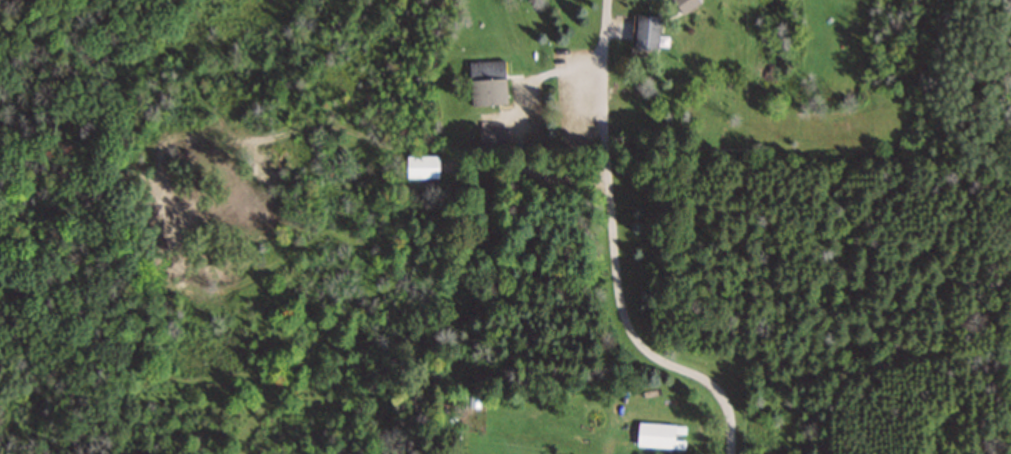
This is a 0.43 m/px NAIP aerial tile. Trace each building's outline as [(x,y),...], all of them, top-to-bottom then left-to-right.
[(683,15),(700,2),(698,0),(672,0),(683,15)] [(657,52),(657,15),(632,15),(631,51),(657,52)] [(469,61),(469,105),(507,105),(506,60),(469,61)] [(437,156),(405,156),(405,178),(437,178),(437,156)] [(674,423),(636,422),(636,446),(673,447),(674,423)]
